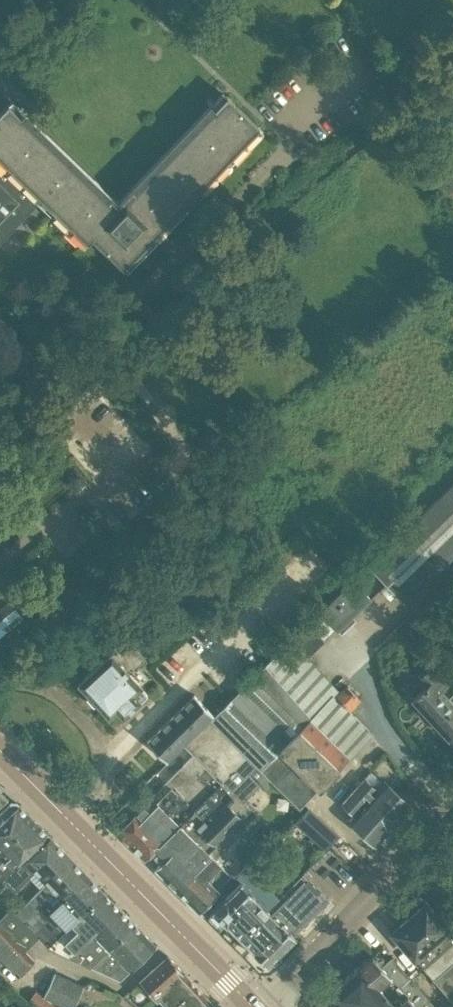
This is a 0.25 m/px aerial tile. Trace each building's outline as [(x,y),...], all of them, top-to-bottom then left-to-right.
[(10,19),(0,9),(0,28),(10,19)] [(257,124),(225,94),(121,202),(28,113),(26,115),(21,110),(17,114),(7,103),(0,110),(0,240),(37,201),(82,244),(90,236),(122,266),(257,124)] [(143,384),(136,390),(146,403),(154,397),(143,384)] [(168,472),(162,478),(165,482),(172,477),(168,472)] [(405,602),(452,556),(452,484),(369,565),(405,602)] [(341,633),(356,619),(352,615),(370,597),(353,580),(308,624),(291,641),(307,657),(324,641),(322,640),(335,627),(341,633)] [(21,587),(19,585),(17,587),(18,587),(0,602),(0,646),(39,613),(40,614),(42,612),(42,611),(46,608),(31,589),(26,593),(21,587)] [(420,618),(427,624),(452,599),(452,595),(449,591),(420,618)] [(147,693),(140,684),(148,677),(139,667),(146,660),(124,637),(109,651),(111,653),(79,683),(81,685),(89,693),(87,698),(94,706),(99,704),(107,713),(109,715),(117,708),(123,715),(147,693)] [(307,657),(291,641),(265,666),(312,719),(313,718),(351,755),(372,733),(334,695),(339,689),(307,657)] [(442,690),(449,684),(426,660),(421,665),(427,671),(418,679),(425,686),(412,699),(449,738),(452,742),(452,702),(442,690)] [(312,719),(265,666),(212,718),(247,754),(246,755),(256,765),(248,774),(260,786),(265,791),(274,782),(300,808),(335,772),(351,755),(313,718),(312,719)] [(360,697),(348,686),(349,686),(348,685),(337,697),(349,709),(361,697),(360,697)] [(167,761),(214,715),(195,695),(148,742),(167,761)] [(145,859),(152,852),(221,783),(220,782),(238,765),(246,755),(247,754),(212,718),(142,786),(153,797),(118,832),(145,859)] [(198,869),(215,853),(211,849),(233,828),(252,809),(244,801),(260,786),(248,774),(256,765),(246,755),(238,765),(220,782),(221,783),(152,852),(162,863),(155,870),(177,891),(192,877),(190,875),(197,869),(198,869)] [(412,805),(373,770),(370,773),(370,774),(366,779),(365,778),(355,790),(395,825),(399,820),(398,819),(410,806),(412,805)] [(354,814),(349,820),(376,844),(378,843),(377,842),(389,829),(390,830),(395,825),(355,790),(354,791),(342,803),(354,814)] [(19,834),(17,832),(32,817),(17,803),(12,802),(0,813),(5,819),(0,824),(0,853),(19,834)] [(308,807),(300,816),(314,828),(322,820),(308,807)] [(50,836),(32,817),(17,832),(19,834),(0,853),(0,883),(5,879),(50,836)] [(217,889),(230,875),(215,859),(239,835),(233,828),(211,849),(215,853),(198,869),(197,869),(190,875),(192,877),(177,891),(198,913),(220,892),(217,889)] [(42,879),(67,854),(50,836),(5,879),(15,889),(34,870),(42,879)] [(50,943),(67,925),(57,914),(58,913),(52,907),(86,874),(67,854),(42,879),(46,883),(27,901),(32,907),(20,919),(35,934),(39,937),(50,943)] [(240,936),(267,910),(254,896),(265,885),(245,866),(235,876),(241,882),(213,911),(214,911),(209,916),(220,928),(225,923),(226,924),(227,923),(240,936)] [(79,917),(104,892),(86,874),(52,907),(58,913),(57,914),(67,925),(77,915),(79,917)] [(271,907),(240,937),(254,951),(253,952),(267,965),(268,963),(270,965),(275,966),(281,960),(281,955),(279,953),(330,901),(304,874),(271,907)] [(71,955),(120,909),(104,892),(79,917),(77,915),(67,925),(50,943),(71,955)] [(32,907),(27,901),(16,912),(12,908),(0,919),(0,925),(8,933),(25,951),(39,937),(35,934),(20,919),(32,907)] [(425,904),(392,933),(452,1003),(452,936),(425,904)] [(91,966),(92,966),(135,924),(120,909),(71,955),(91,966)] [(120,980),(156,946),(135,924),(92,966),(120,980)] [(8,933),(0,925),(0,941),(8,933)] [(25,951),(8,933),(0,941),(0,958),(1,957),(18,975),(34,959),(25,951)] [(184,973),(168,955),(140,981),(156,999),(158,997),(184,973)] [(373,959),(330,997),(319,1006),(415,1006),(373,959)] [(83,986),(55,973),(44,996),(57,1006),(73,1006),(83,986)] [(212,1003),(184,973),(158,997),(164,1004),(161,1006),(210,1006),(212,1003)] [(44,996),(36,990),(27,1002),(33,1006),(57,1006),(44,996)]
